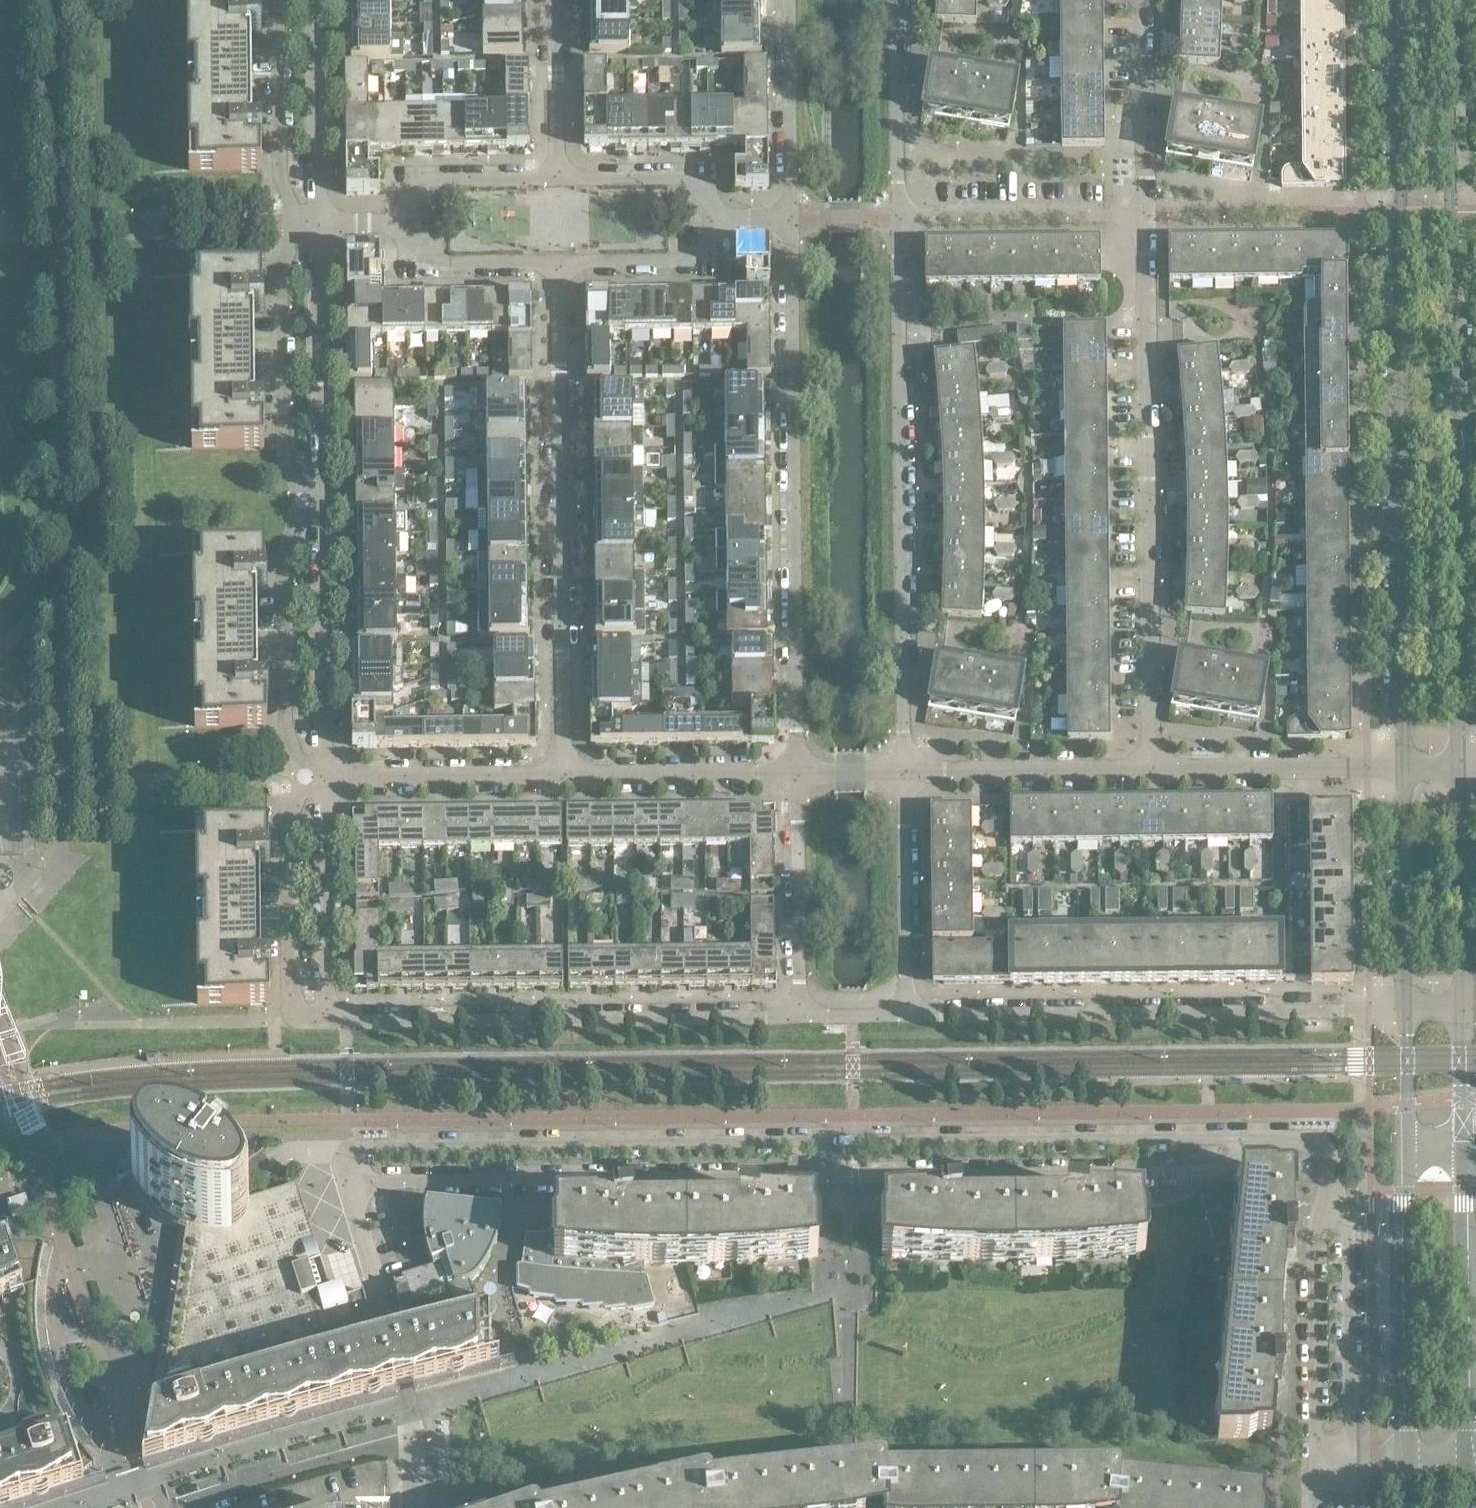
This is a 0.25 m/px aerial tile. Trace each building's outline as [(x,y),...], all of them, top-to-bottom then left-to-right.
[(252,85),(251,36),(262,36),(262,26),(260,26),(260,0),(187,0),(189,173),(262,172),(261,144),(263,144),(263,134),(252,134),(252,85)] [(390,0),(345,0),(345,8),(351,8),(351,16),(390,16),(390,0)] [(522,0),(483,0),(483,12),(522,12),(522,0)] [(628,0),(589,0),(589,11),(629,11),(628,0)] [(671,0),(662,0),(662,10),(671,10),(671,0)] [(767,0),(721,0),(721,12),(761,12),(761,3),(767,3),(767,0)] [(976,17),(977,1),(936,0),(936,23),(976,25),(976,17)] [(1103,0),(1060,0),(1060,16),(1103,16),(1103,0)] [(1221,0),(1181,0),(1181,20),(1221,21),(1221,10),(1221,0)] [(1343,0),(1300,0),(1301,17),(1343,17),(1343,0)] [(449,13),(449,2),(441,2),(441,13),(449,13)] [(671,21),(671,10),(662,10),(662,22),(671,21)] [(629,31),(629,11),(589,11),(589,32),(629,31)] [(523,32),(522,12),(483,12),(483,33),(523,32)] [(767,32),(767,20),(761,20),(761,12),(721,12),(721,29),(739,29),(739,37),(761,37),(761,32),(767,32)] [(449,24),(449,13),(441,13),(441,24),(449,24)] [(391,33),(390,16),(351,16),(351,25),(345,25),(345,36),(351,36),(351,41),(373,41),(373,33),(391,33)] [(1103,37),(1103,16),(1060,16),(1061,38),(1103,37)] [(1343,38),(1343,17),(1301,17),(1301,39),(1343,38)] [(1220,43),(1221,21),(1181,20),(1180,41),(1220,43)] [(688,34),(688,23),(679,23),(679,34),(688,34)] [(433,36),(432,25),(424,25),(424,36),(433,36)] [(761,55),(761,42),(761,37),(739,37),(739,29),(721,29),(722,55),(761,55)] [(629,53),(629,31),(589,32),(589,53),(629,53)] [(523,54),(523,32),(483,33),(483,54),(523,54)] [(391,59),(391,37),(391,33),(373,33),(373,41),(351,41),(351,59),(391,59)] [(688,45),(688,34),(679,34),(679,45),(688,45)] [(433,48),(433,36),(424,36),(424,48),(433,48)] [(1103,59),(1103,37),(1061,38),(1061,60),(1103,59)] [(1344,60),(1343,38),(1301,39),(1301,61),(1344,60)] [(671,52),(671,40),(663,40),(663,52),(671,52)] [(1219,66),(1220,43),(1180,41),(1179,64),(1219,66)] [(450,55),(449,43),(441,43),(441,55),(450,55)] [(1103,81),(1103,59),(1061,60),(1061,81),(1103,81)] [(1344,82),(1344,60),(1301,61),(1301,82),(1344,82)] [(708,70),(708,61),(697,61),(697,70),(708,70)] [(718,70),(718,61),(708,61),(708,70),(718,70)] [(740,69),(740,61),(728,61),(728,69),(740,69)] [(768,101),(767,61),(744,61),(745,101),(768,101)] [(607,103),(607,62),(584,63),(584,103),(607,103)] [(624,71),(624,62),(612,62),(612,71),(624,71)] [(639,70),(639,62),(627,62),(627,71),(639,70)] [(655,70),(655,62),(643,62),(643,70),(655,70)] [(670,70),(670,62),(660,62),(660,70),(670,70)] [(681,70),(681,62),(670,62),(670,70),(681,70)] [(501,72),(501,63),(489,64),(489,72),(501,72)] [(529,104),(529,76),(529,63),(506,63),(506,104),(529,104)] [(416,73),(416,64),(405,65),(405,73),(416,73)] [(442,73),(442,64),(431,64),(431,73),(442,73)] [(454,72),(454,64),(442,64),(442,73),(454,72)] [(470,72),(470,64),(458,64),(458,72),(470,72)] [(486,72),(486,64),(474,64),(474,72),(486,72)] [(369,105),(368,65),(345,65),(346,106),(369,105)] [(384,73),(384,65),(372,65),(372,73),(384,73)] [(405,73),(405,65),(394,65),(394,73),(405,73)] [(1009,131),(1016,86),(1017,80),(987,75),(986,81),(960,77),(961,70),(931,65),(930,72),(922,117),(1009,131)] [(1104,103),(1103,81),(1061,81),(1061,103),(1104,103)] [(1344,103),(1344,82),(1301,82),(1302,104),(1344,103)] [(768,126),(768,101),(745,101),(745,106),(733,106),(733,126),(768,126)] [(607,147),(606,108),(607,108),(607,103),(584,103),(584,147),(607,147)] [(1104,124),(1104,103),(1061,103),(1062,125),(1104,124)] [(1344,125),(1344,103),(1302,104),(1302,126),(1344,125)] [(530,148),(529,104),(506,104),(506,109),(507,109),(508,148),(530,148)] [(381,130),(381,110),(369,110),(369,105),(346,106),(346,130),(381,130)] [(733,146),(733,126),(733,106),(708,107),(708,124),(716,124),(717,146),(733,146)] [(1252,171),(1261,120),(1174,106),(1166,157),(1252,171)] [(632,147),(632,125),(624,125),(623,107),(607,108),(606,108),(607,147),(615,147),(615,153),(627,153),(627,147),(632,147)] [(649,147),(648,107),(623,107),(624,125),(632,125),(632,147),(649,147)] [(666,147),(665,124),(674,124),(673,107),(648,107),(649,147),(666,147)] [(691,146),(691,107),(673,107),(674,124),(665,124),(666,147),(671,147),(671,153),(682,152),(682,146),(691,146)] [(717,146),(716,124),(708,124),(708,107),(691,107),(691,146),(700,146),(700,152),(711,152),(711,146),(717,146)] [(423,149),(423,109),(406,110),(406,127),(397,127),(398,149),(403,149),(403,155),(414,155),(414,149),(423,149)] [(449,149),(449,127),(440,127),(440,109),(423,109),(423,149),(432,149),(432,155),(444,155),(444,149),(449,149)] [(466,149),(465,109),(440,109),(440,127),(449,127),(449,149),(466,149)] [(482,148),(482,126),(490,126),(490,109),(465,109),(466,149),(482,148)] [(507,109),(506,109),(490,109),(490,126),(482,126),(482,148),(488,148),(488,154),(499,154),(499,148),(508,148),(507,109)] [(398,149),(397,127),(406,127),(406,110),(381,110),(381,130),(381,149),(398,149)] [(1104,147),(1104,124),(1062,125),(1062,147),(1104,147)] [(1344,147),(1344,125),(1302,126),(1302,147),(1344,147)] [(768,150),(768,126),(733,126),(733,146),(745,146),(745,151),(768,150)] [(381,149),(381,130),(346,130),(346,155),(369,155),(369,150),(381,149)] [(1345,181),(1344,147),(1302,147),(1302,168),(1291,168),(1290,168),(1288,169),(1287,170),(1285,171),(1284,173),(1283,174),(1283,176),(1282,178),(1282,179),(1282,180),(1282,188),(1339,187),(1339,181),(1345,181)] [(769,191),(768,150),(745,151),(745,168),(735,168),(735,191),(769,191)] [(380,195),(380,172),(370,172),(369,155),(346,155),(347,195),(380,195)] [(1278,281),(1278,244),(1278,238),(1256,239),(1256,244),(1256,281),(1278,281)] [(1300,281),(1299,244),(1299,238),(1278,238),(1278,244),(1278,281),(1300,281)] [(1346,329),(1345,246),(1340,246),(1340,238),(1299,238),(1299,244),(1300,281),(1313,281),(1313,307),(1312,308),(1310,308),(1308,310),(1307,311),(1306,312),(1305,314),(1304,316),(1304,319),(1304,330),(1346,329)] [(1192,282),(1191,245),(1191,239),(1169,239),(1169,282),(1192,282)] [(1213,282),(1213,245),(1213,239),(1191,239),(1191,245),(1192,282),(1213,282)] [(1235,282),(1234,244),(1234,239),(1213,239),(1213,245),(1213,282),(1235,282)] [(1256,281),(1256,244),(1256,239),(1234,239),(1234,244),(1235,282),(1256,281)] [(1078,283),(1077,246),(1077,240),(1056,241),(1056,246),(1056,283),(1078,283)] [(1100,283),(1100,246),(1100,240),(1077,240),(1077,246),(1078,283),(1100,283)] [(970,284),(969,247),(969,241),(948,242),(948,247),(948,285),(970,284)] [(991,284),(991,247),(991,241),(969,241),(969,247),(970,284),(991,284)] [(1013,284),(1013,247),(1013,241),(991,241),(991,247),(991,284),(1013,284)] [(1035,284),(1034,246),(1034,241),(1013,241),(1013,247),(1013,284),(1035,284)] [(1056,283),(1056,246),(1056,241),(1034,241),(1034,246),(1035,284),(1056,283)] [(948,285),(948,247),(948,242),(925,242),(926,285),(948,285)] [(770,287),(769,246),(736,247),(736,270),(746,270),(746,287),(770,287)] [(381,273),(381,250),(347,251),(348,291),(371,291),(371,274),(381,273)] [(255,412),(255,363),(254,314),(265,314),(265,303),(263,304),(263,275),(190,276),(192,451),(265,450),(264,422),(266,422),(266,411),(255,412)] [(693,332),(693,292),(684,292),(684,286),(672,286),(673,292),(667,293),(668,315),(676,315),(676,332),(693,332)] [(718,314),(718,292),(713,292),(713,286),(702,286),(702,292),(693,292),(693,332),(710,332),(710,314),(718,314)] [(634,315),(634,293),(628,293),(628,287),(617,287),(617,293),(608,293),(609,333),(610,333),(626,333),(626,315),(634,315)] [(770,311),(770,287),(746,287),(746,292),(735,292),(735,312),(770,311)] [(509,334),(509,294),(500,294),(500,288),(489,288),(489,294),(484,294),(484,316),(492,316),(493,334),(509,334)] [(425,334),(425,295),(416,295),(416,289),(405,289),(405,295),(399,295),(400,317),(408,317),(408,335),(425,334)] [(451,317),(450,295),(445,295),(445,289),(434,289),(434,295),(425,295),(425,334),(442,334),(442,317),(451,317)] [(383,315),(383,295),(371,295),(371,291),(348,291),(348,316),(383,315)] [(735,331),(735,312),(735,292),(718,292),(718,314),(710,314),(710,332),(735,331)] [(609,333),(608,293),(586,293),(587,338),(610,338),(610,333),(609,333)] [(651,332),(650,293),(634,293),(634,315),(626,315),(626,333),(651,332)] [(668,315),(667,293),(650,293),(651,332),(676,332),(676,315),(668,315)] [(467,334),(467,294),(450,295),(451,317),(442,317),(442,334),(467,334)] [(484,316),(484,294),(467,294),(467,334),(493,334),(492,316),(484,316)] [(532,338),(532,303),(531,294),(509,294),(509,334),(509,338),(532,338)] [(400,317),(399,295),(383,295),(383,315),(383,335),(408,335),(408,317),(400,317)] [(770,336),(770,311),(735,312),(735,331),(747,331),(747,336),(770,336)] [(383,335),(383,315),(348,316),(348,340),(371,340),(371,335),(383,335)] [(1032,343),(1031,328),(1031,327),(1017,327),(1017,343),(1032,343)] [(1106,342),(1106,327),(1063,327),(1064,350),(1106,350),(1106,342)] [(1007,341),(1006,331),(1005,328),(957,334),(959,347),(1007,341)] [(1347,351),(1346,329),(1304,330),(1304,351),(1347,351)] [(771,376),(770,336),(747,336),(747,376),(771,376)] [(532,379),(532,338),(509,338),(509,379),(532,379)] [(610,378),(610,346),(610,338),(587,338),(587,378),(610,378)] [(372,380),(371,348),(371,340),(348,340),(349,381),(372,380)] [(1218,356),(1217,349),(1177,353),(1180,376),(1220,371),(1218,356)] [(1106,371),(1106,350),(1064,350),(1064,372),(1106,371)] [(976,374),(974,351),(934,355),(935,366),(936,378),(976,374)] [(1347,373),(1347,351),(1304,351),(1304,373),(1347,373)] [(711,377),(711,368),(700,369),(700,377),(711,377)] [(722,377),(722,368),(711,368),(711,377),(722,377)] [(744,376),(744,368),(732,368),(732,377),(744,376)] [(627,378),(627,369),(615,369),(615,378),(627,378)] [(642,378),(642,369),(630,369),(630,378),(642,378)] [(658,377),(658,369),(646,369),(646,377),(658,377)] [(674,377),(674,369),(662,369),(662,377),(674,377)] [(685,377),(685,369),(674,369),(674,377),(685,377)] [(505,379),(504,370),(492,371),(493,379),(505,379)] [(420,380),(420,371),(409,372),(409,380),(420,380)] [(446,379),(446,371),(435,371),(435,380),(446,379)] [(457,379),(457,371),(446,371),(446,379),(457,379)] [(473,379),(473,371),(461,371),(461,379),(473,379)] [(489,379),(489,371),(477,371),(477,379),(489,379)] [(1106,393),(1106,371),(1064,372),(1064,393),(1106,393)] [(1222,394),(1220,371),(1180,376),(1181,390),(1182,398),(1222,394)] [(388,380),(387,372),(375,372),(376,380),(388,380)] [(409,380),(409,372),(397,372),(397,380),(409,380)] [(1347,394),(1347,384),(1347,373),(1304,373),(1305,395),(1347,394)] [(978,396),(976,374),(936,378),(939,399),(978,396)] [(765,400),(765,395),(765,382),(725,383),(725,409),(743,408),(743,400),(765,400)] [(395,412),(394,386),(355,387),(355,404),(377,404),(377,412),(395,412)] [(633,409),(633,387),(593,388),(593,409),(633,409)] [(675,399),(675,387),(666,387),(666,399),(675,399)] [(527,410),(526,388),(487,389),(487,410),(527,410)] [(453,401),(453,389),(445,389),(445,401),(453,401)] [(1107,414),(1106,393),(1064,393),(1064,415),(1107,414)] [(692,405),(692,394),(683,394),(683,405),(692,405)] [(1224,416),(1222,394),(1182,398),(1184,419),(1224,416)] [(1347,416),(1347,394),(1305,395),(1305,416),(1347,416)] [(437,408),(436,396),(428,397),(428,408),(437,408)] [(980,418),(978,396),(939,399),(940,421),(980,418)] [(771,416),(771,405),(765,405),(765,400),(743,400),(743,408),(725,409),(726,426),(765,425),(765,417),(771,416)] [(395,429),(395,412),(377,412),(377,404),(355,404),(355,410),(349,410),(349,421),(355,421),(355,429),(395,429)] [(692,416),(692,405),(683,405),(684,416),(692,416)] [(437,419),(437,408),(428,408),(428,419),(437,419)] [(633,429),(633,409),(593,409),(594,429),(633,429)] [(527,430),(527,410),(487,410),(487,430),(527,430)] [(1107,436),(1107,414),(1064,415),(1064,436),(1107,436)] [(1225,438),(1224,416),(1184,419),(1185,441),(1225,438)] [(1347,438),(1347,416),(1305,416),(1305,438),(1347,438)] [(675,429),(675,417),(667,417),(667,429),(675,429)] [(982,440),(980,418),(940,421),(942,443),(982,440)] [(454,431),(454,420),(445,420),(445,431),(454,431)] [(771,445),(771,434),(765,434),(765,425),(726,426),(726,442),(743,442),(743,450),(765,450),(765,445),(771,445)] [(395,446),(395,429),(355,429),(355,438),(349,438),(349,449),(355,449),(355,455),(378,454),(378,446),(395,446)] [(633,449),(633,429),(594,429),(594,450),(633,449)] [(675,440),(675,429),(667,429),(667,440),(675,440)] [(527,450),(527,430),(487,430),(488,451),(527,450)] [(454,442),(454,431),(445,431),(445,442),(454,442)] [(692,447),(692,436),(684,436),(684,447),(692,447)] [(1107,458),(1107,436),(1064,436),(1065,458),(1107,458)] [(437,450),(437,438),(428,439),(429,450),(437,450)] [(1226,460),(1225,439),(1225,438),(1185,441),(1186,462),(1226,460)] [(1348,459),(1347,438),(1305,438),(1305,460),(1348,459)] [(983,462),(982,441),(982,440),(942,443),(943,464),(983,462)] [(766,467),(765,455),(765,450),(743,450),(743,442),(726,442),(726,468),(766,467)] [(395,471),(395,450),(395,446),(378,446),(378,454),(355,455),(356,471),(395,471)] [(692,458),(692,447),(684,447),(684,458),(692,458)] [(634,470),(633,449),(594,450),(594,470),(634,470)] [(437,461),(437,450),(429,450),(429,461),(437,461)] [(527,471),(527,450),(488,451),(488,471),(527,471)] [(676,469),(675,458),(667,458),(667,469),(676,469)] [(1107,479),(1107,458),(1065,458),(1065,480),(1107,479)] [(1348,481),(1348,459),(1305,460),(1306,481),(1348,481)] [(454,472),(454,460),(446,461),(446,472),(454,472)] [(1227,483),(1226,460),(1186,462),(1187,470),(1187,484),(1227,483)] [(984,485),(983,462),(943,464),(944,486),(984,485)] [(766,484),(766,480),(766,467),(726,468),(726,493),(744,493),(744,484),(766,484)] [(676,480),(676,469),(667,469),(667,481),(676,480)] [(634,490),(634,470),(594,470),(594,491),(634,490)] [(396,496),(395,471),(356,471),(356,488),(378,488),(378,496),(396,496)] [(528,491),(527,471),(488,471),(478,471),(478,492),(488,492),(528,491)] [(454,483),(454,472),(446,472),(446,483),(454,483)] [(693,489),(693,478),(684,478),(684,489),(693,489)] [(1108,501),(1107,479),(1065,480),(1065,502),(1108,501)] [(437,492),(437,480),(429,481),(429,492),(437,492)] [(1348,502),(1348,481),(1306,481),(1306,503),(1348,502)] [(1228,505),(1227,494),(1227,483),(1187,484),(1187,506),(1228,505)] [(772,501),(772,489),(766,489),(766,484),(744,484),(744,493),(726,493),(727,510),(766,509),(766,501),(772,501)] [(984,507),(984,486),(984,485),(944,486),(944,508),(984,507)] [(396,513),(396,496),(378,496),(378,488),(356,488),(356,494),(350,494),(350,505),(356,505),(356,514),(396,513)] [(693,500),(693,489),(684,489),(684,500),(693,500)] [(634,511),(634,490),(594,491),(594,511),(634,511)] [(528,512),(528,491),(488,492),(488,512),(528,512)] [(438,503),(437,492),(429,492),(429,503),(438,503)] [(676,510),(676,499),(667,499),(668,511),(676,510)] [(455,513),(454,501),(446,502),(446,513),(455,513)] [(1108,523),(1108,501),(1065,502),(1065,523),(1108,523)] [(1348,524),(1348,502),(1306,503),(1306,525),(1348,524)] [(1228,527),(1228,512),(1228,505),(1187,506),(1188,527),(1228,527)] [(985,529),(984,507),(944,508),(944,529),(985,529)] [(772,529),(772,518),(766,518),(766,509),(727,510),(727,527),(744,526),(744,535),(766,534),(766,529),(772,529)] [(676,522),(676,510),(668,511),(668,522),(676,522)] [(634,532),(634,511),(594,511),(595,532),(634,532)] [(528,533),(528,512),(488,512),(488,533),(528,533)] [(396,530),(396,513),(356,514),(356,523),(350,523),(350,534),(356,534),(356,539),(379,539),(378,531),(396,530)] [(455,524),(455,513),(446,513),(446,524),(455,524)] [(693,531),(693,520),(685,520),(685,532),(693,531)] [(438,534),(438,523),(429,523),(429,534),(438,534)] [(1108,544),(1108,523),(1065,523),(1066,545),(1108,544)] [(1349,546),(1348,524),(1306,525),(1306,546),(1349,546)] [(767,551),(766,539),(766,534),(744,535),(744,526),(727,527),(727,531),(717,531),(717,552),(727,552),(767,551)] [(1228,549),(1228,527),(1188,527),(1187,549),(1228,549)] [(984,541),(985,529),(944,529),(944,551),(984,551),(984,541)] [(396,556),(396,535),(396,530),(378,531),(379,539),(356,539),(357,556),(396,556)] [(693,543),(693,531),(685,532),(685,543),(693,543)] [(634,552),(634,532),(595,532),(595,552),(634,552)] [(528,553),(528,533),(488,533),(489,553),(528,553)] [(438,545),(438,534),(429,534),(430,545),(438,545)] [(676,551),(676,540),(668,540),(668,552),(676,551)] [(455,554),(455,543),(446,543),(447,554),(455,554)] [(1108,566),(1108,544),(1066,545),(1066,566),(1108,566)] [(1349,568),(1349,546),(1306,546),(1307,568),(1349,568)] [(1227,572),(1228,549),(1187,549),(1187,556),(1187,570),(1227,572)] [(677,563),(676,551),(668,552),(668,563),(677,563)] [(767,568),(767,564),(767,551),(727,552),(727,577),(745,577),(745,569),(767,568)] [(984,574),(984,559),(984,551),(944,551),(944,572),(984,574)] [(635,572),(634,552),(595,552),(595,573),(635,572)] [(258,689),(258,640),(257,592),(268,591),(268,581),(266,581),(266,553),(193,554),(195,729),(268,728),(267,699),(269,699),(269,689),(258,689)] [(528,573),(528,553),(489,553),(489,574),(528,573)] [(455,565),(455,554),(447,554),(447,565),(455,565)] [(396,581),(396,556),(357,556),(357,573),(379,573),(379,581),(396,581)] [(694,574),(694,562),(685,563),(685,574),(694,574)] [(438,576),(438,565),(430,565),(430,576),(438,576)] [(1109,588),(1108,566),(1066,566),(1066,588),(1109,588)] [(773,585),(773,574),(767,574),(767,568),(745,569),(745,577),(727,577),(727,594),(767,594),(767,585),(773,585)] [(1349,589),(1349,568),(1307,568),(1307,590),(1349,589)] [(1226,594),(1227,572),(1187,570),(1186,585),(1186,592),(1226,594)] [(635,593),(635,572),(595,573),(595,593),(635,593)] [(983,596),(984,574),(944,572),(943,594),(983,596)] [(397,598),(396,581),(379,581),(379,573),(357,573),(357,578),(351,578),(351,590),(357,589),(357,598),(397,598)] [(529,594),(528,573),(489,574),(489,594),(529,594)] [(694,585),(694,574),(685,574),(685,585),(694,585)] [(438,587),(438,576),(430,576),(430,587),(438,587)] [(677,592),(677,581),(668,581),(669,592),(677,592)] [(455,594),(455,583),(447,583),(447,595),(455,594)] [(1109,609),(1109,588),(1066,588),(1066,610),(1109,609)] [(1349,611),(1349,598),(1349,589),(1307,590),(1307,611),(1349,611)] [(677,603),(677,592),(669,592),(669,604),(677,603)] [(1225,617),(1226,602),(1226,594),(1186,592),(1185,614),(1225,617)] [(635,613),(635,593),(595,593),(596,614),(635,613)] [(456,606),(455,594),(447,595),(447,606),(456,606)] [(529,614),(529,594),(489,594),(489,615),(529,614)] [(773,614),(773,602),(767,602),(767,594),(727,594),(728,611),(745,611),(745,619),(767,619),(767,614),(773,614)] [(982,619),(983,604),(983,596),(943,594),(942,605),(942,616),(982,619)] [(397,614),(397,598),(357,598),(357,607),(351,607),(351,618),(357,618),(357,623),(379,623),(379,615),(397,614)] [(694,615),(694,604),(686,604),(686,616),(694,615)] [(439,618),(439,607),(430,607),(430,618),(439,618)] [(1109,631),(1109,609),(1066,610),(1067,631),(1109,631)] [(767,637),(767,623),(767,619),(745,619),(745,611),(728,611),(728,637),(767,637)] [(1349,632),(1349,611),(1307,611),(1307,633),(1349,632)] [(645,613),(635,613),(596,614),(596,635),(645,634),(645,613)] [(397,641),(397,619),(397,614),(379,615),(379,623),(357,623),(358,641),(397,641)] [(529,635),(529,614),(489,615),(490,636),(529,635)] [(694,627),(694,615),(686,616),(686,627),(694,627)] [(439,629),(439,618),(430,618),(431,629),(439,629)] [(677,634),(677,622),(669,622),(669,634),(677,634)] [(456,636),(456,624),(447,624),(447,636),(456,636)] [(1109,653),(1109,631),(1067,631),(1067,653),(1109,653)] [(1350,654),(1349,632),(1307,633),(1307,655),(1350,654)] [(774,665),(773,642),(732,643),(733,665),(774,665)] [(678,655),(677,643),(669,643),(669,655),(678,655)] [(695,655),(694,643),(686,643),(686,655),(695,655)] [(631,667),(631,644),(590,644),(590,667),(631,667)] [(535,668),(535,645),(494,645),(494,668),(535,668)] [(393,669),(393,646),(352,647),(352,670),(393,669)] [(439,658),(439,646),(431,646),(431,658),(439,658)] [(456,658),(456,646),(448,646),(448,658),(456,658)] [(1109,674),(1109,653),(1067,653),(1067,675),(1109,674)] [(1350,676),(1350,654),(1307,655),(1308,676),(1350,676)] [(1258,721),(1266,671),(1180,656),(1171,708),(1258,722),(1258,721)] [(1015,725),(1024,673),(993,668),(992,675),(966,670),(967,664),(937,659),(928,710),(1015,725)] [(678,675),(678,664),(669,664),(669,675),(678,675)] [(695,675),(695,664),(686,664),(686,675),(695,675)] [(774,687),(774,665),(733,665),(733,687),(774,687)] [(440,678),(440,667),(431,667),(431,678),(440,678)] [(456,678),(456,667),(448,667),(448,678),(456,678)] [(632,688),(631,667),(590,667),(590,689),(632,688)] [(536,689),(535,668),(494,668),(495,690),(536,689)] [(393,691),(393,669),(352,670),(352,691),(393,691)] [(1110,696),(1109,674),(1067,675),(1067,696),(1110,696)] [(678,686),(678,675),(669,675),(670,687),(678,686)] [(695,686),(695,675),(686,675),(686,686),(695,686)] [(1350,698),(1350,676),(1308,676),(1308,698),(1350,698)] [(440,689),(440,678),(431,678),(431,689),(440,689)] [(457,689),(456,678),(448,678),(448,689),(457,689)] [(774,708),(774,687),(733,687),(733,710),(751,710),(751,708),(774,708)] [(632,711),(632,688),(590,689),(591,710),(614,710),(614,711),(632,711)] [(536,711),(536,689),(495,690),(495,712),(513,712),(513,711),(536,711)] [(394,713),(393,691),(352,691),(352,713),(375,712),(375,714),(394,713)] [(675,699),(674,691),(662,691),(663,700),(675,699)] [(690,699),(690,691),(679,691),(679,699),(690,699)] [(701,699),(701,691),(690,691),(690,699),(701,699)] [(464,702),(464,693),(452,693),(452,702),(464,702)] [(436,702),(436,694),(425,694),(425,702),(436,702)] [(447,702),(447,694),(436,694),(436,702),(447,702)] [(1110,718),(1110,696),(1067,696),(1068,718),(1110,718)] [(1351,732),(1350,698),(1308,698),(1308,718),(1297,718),(1295,719),(1293,720),(1292,722),(1290,723),(1289,724),(1289,726),(1288,728),(1288,729),(1288,731),(1288,738),(1345,738),(1345,732),(1351,732)] [(775,744),(774,708),(751,708),(751,710),(751,720),(742,720),(742,744),(775,744)] [(623,745),(623,722),(614,722),(614,711),(614,710),(591,710),(591,746),(623,745)] [(536,746),(536,711),(513,711),(513,712),(513,723),(504,723),(504,747),(536,746)] [(385,748),(385,724),(376,724),(375,714),(375,712),(352,713),(353,748),(385,748)] [(1110,740),(1110,718),(1068,718),(1068,741),(1110,740)] [(742,744),(742,720),(702,721),(703,744),(742,744)] [(663,745),(663,721),(623,722),(623,745),(663,745)] [(703,744),(702,721),(663,721),(663,745),(703,744)] [(464,747),(464,723),(424,724),(425,747),(464,747)] [(504,747),(504,723),(464,723),(464,747),(504,747)] [(425,747),(424,724),(385,724),(385,748),(425,747)] [(1272,841),(1272,805),(1272,798),(1249,799),(1249,804),(1250,841),(1272,841)] [(1185,842),(1185,805),(1185,799),(1163,800),(1163,805),(1163,842),(1185,842)] [(1207,842),(1206,805),(1206,799),(1185,799),(1185,805),(1185,842),(1207,842)] [(1228,842),(1228,804),(1228,799),(1206,799),(1206,805),(1207,842),(1228,842)] [(1250,841),(1249,804),(1249,799),(1228,799),(1228,804),(1228,842),(1250,841)] [(1098,843),(1098,806),(1098,800),(1076,801),(1076,806),(1077,843),(1098,843)] [(1120,843),(1120,806),(1120,800),(1098,800),(1098,806),(1098,843),(1120,843)] [(1142,843),(1141,805),(1141,800),(1120,800),(1120,806),(1120,843),(1142,843)] [(1163,842),(1163,805),(1163,800),(1141,800),(1141,805),(1142,843),(1163,842)] [(1033,844),(1033,807),(1033,801),(1010,801),(1011,844),(1033,844)] [(1055,844),(1055,806),(1055,801),(1033,801),(1033,807),(1033,844),(1055,844)] [(1077,843),(1076,806),(1076,801),(1055,801),(1055,806),(1055,844),(1077,843)] [(1351,826),(1351,808),(1345,808),(1345,804),(1286,804),(1286,827),(1351,826)] [(972,830),(971,807),(931,808),(931,830),(972,830)] [(706,845),(706,808),(683,809),(683,845),(706,845)] [(729,845),(728,808),(706,808),(706,845),(729,845)] [(752,844),(751,808),(728,808),(729,845),(750,844),(752,844)] [(774,882),(774,841),(776,841),(775,808),(751,808),(752,844),(750,844),(751,882),(762,882),(774,882)] [(614,846),(614,809),(591,810),(591,846),(614,846)] [(637,846),(636,809),(614,809),(614,846),(637,846)] [(660,845),(660,809),(636,809),(637,846),(660,845)] [(683,845),(683,809),(660,809),(660,845),(683,845)] [(516,847),(515,810),(492,811),(493,847),(516,847)] [(538,847),(538,810),(515,810),(516,847),(538,847)] [(562,846),(562,814),(562,810),(538,810),(538,847),(562,846)] [(591,846),(591,810),(567,810),(567,846),(591,846)] [(424,848),(423,811),(400,812),(401,848),(424,848)] [(446,848),(446,811),(423,811),(424,848),(446,848)] [(470,847),(469,811),(446,811),(446,848),(470,847)] [(493,847),(492,811),(469,811),(470,847),(493,847)] [(380,886),(379,848),(378,848),(378,812),(353,812),(354,845),(356,845),(356,886),(368,886),(380,886)] [(401,848),(400,812),(378,812),(378,848),(379,848),(401,848)] [(1352,849),(1351,826),(1286,827),(1286,849),(1352,849)] [(261,967),(261,918),(260,869),(271,869),(271,859),(269,859),(269,830),(196,831),(198,1006),(270,1005),(270,977),(272,977),(272,967),(261,967)] [(972,851),(972,830),(931,830),(932,852),(972,851)] [(1352,871),(1352,849),(1286,849),(1286,872),(1352,871)] [(972,873),(972,851),(932,852),(932,874),(972,873)] [(1352,893),(1352,871),(1286,872),(1287,894),(1352,893)] [(972,895),(972,873),(932,874),(932,895),(972,895)] [(591,890),(591,878),(580,879),(580,890),(591,890)] [(603,890),(603,878),(591,878),(591,890),(603,890)] [(683,891),(684,879),(672,878),(671,890),(683,891)] [(539,891),(539,879),(527,879),(527,891),(539,891)] [(551,890),(551,879),(539,879),(539,891),(551,890)] [(695,891),(695,880),(684,879),(683,891),(695,891)] [(447,893),(446,881),(435,882),(435,894),(447,893)] [(459,892),(458,881),(446,881),(447,893),(459,892)] [(628,893),(628,881),(617,881),(617,893),(628,893)] [(658,892),(658,881),(646,881),(646,892),(658,892)] [(729,893),(729,881),(717,881),(717,892),(729,893)] [(740,894),(741,882),(729,881),(729,893),(740,894)] [(484,894),(484,882),(472,883),(473,894),(484,894)] [(514,894),(513,882),(502,882),(502,894),(514,894)] [(762,894),(762,882),(751,882),(751,894),(762,894)] [(774,894),(774,882),(762,882),(762,894),(774,894)] [(414,896),(413,884),(401,885),(402,897),(414,896)] [(402,897),(401,885),(389,886),(390,897),(402,897)] [(368,898),(368,886),(356,886),(356,899),(368,898)] [(380,898),(380,886),(368,886),(368,898),(380,898)] [(1186,901),(1186,890),(1173,891),(1173,901),(1186,901)] [(1234,900),(1234,890),(1225,890),(1225,900),(1234,900)] [(1253,900),(1253,890),(1240,890),(1240,900),(1253,900)] [(1099,902),(1099,891),(1091,891),(1091,902),(1099,902)] [(1119,902),(1119,891),(1105,891),(1105,902),(1119,902)] [(1167,901),(1167,891),(1158,891),(1158,901),(1167,901)] [(658,904),(658,895),(658,892),(646,892),(646,904),(658,904)] [(1032,902),(1032,892),(1023,892),(1023,903),(1032,902)] [(1052,902),(1052,892),(1038,892),(1038,902),(1052,902)] [(628,904),(628,893),(617,893),(617,905),(628,904)] [(1352,916),(1352,893),(1287,894),(1287,917),(1352,916)] [(484,906),(484,894),(473,894),(473,906),(484,906)] [(514,906),(514,897),(514,894),(502,894),(502,906),(514,906)] [(973,916),(972,895),(932,895),(932,917),(973,916)] [(551,908),(551,896),(539,897),(539,908),(551,908)] [(592,908),(592,896),(580,896),(580,908),(592,908)] [(603,908),(603,896),(592,896),(592,908),(603,908)] [(683,908),(684,897),(672,896),(671,908),(683,908)] [(539,908),(539,897),(527,897),(527,908),(539,908)] [(695,909),(696,897),(684,897),(683,908),(695,909)] [(459,910),(458,898),(447,899),(447,911),(459,910)] [(729,911),(729,899),(718,898),(717,910),(729,911)] [(447,911),(447,899),(435,900),(436,912),(447,911)] [(740,911),(741,900),(729,899),(729,911),(740,911)] [(763,913),(763,900),(751,900),(751,913),(763,913)] [(774,912),(774,900),(763,900),(763,913),(774,912)] [(414,913),(413,902),(401,903),(402,914),(414,913)] [(402,914),(401,903),(389,903),(390,915),(402,914)] [(368,917),(368,904),(356,904),(356,917),(368,917)] [(380,917),(380,904),(368,904),(368,917),(380,917)] [(775,954),(775,944),(774,912),(763,913),(751,913),(751,950),(752,950),(753,987),(777,986),(777,953),(775,954)] [(973,939),(973,916),(932,917),(933,939),(973,939)] [(1352,938),(1352,916),(1287,917),(1287,939),(1289,939),(1352,938)] [(380,917),(368,917),(356,917),(357,958),(355,958),(355,991),(379,991),(379,954),(380,954),(380,917)] [(1281,961),(1281,945),(1281,931),(1213,932),(1214,982),(1281,981),(1281,961)] [(1146,982),(1145,932),(1077,933),(1078,983),(1146,982)] [(1214,982),(1213,932),(1145,932),(1146,982),(1214,982)] [(1078,983),(1077,933),(1010,934),(1010,947),(1010,984),(1078,983)] [(1353,961),(1352,938),(1289,939),(1290,945),(1281,945),(1281,961),(1353,961)] [(972,984),(971,947),(933,947),(933,985),(972,984)] [(1010,984),(1010,947),(971,947),(972,984),(1010,984)] [(730,987),(729,950),(707,951),(707,987),(730,987)] [(753,987),(752,950),(751,950),(729,950),(730,987),(753,987)] [(638,988),(638,951),(615,952),(615,988),(638,988)] [(661,988),(661,951),(638,951),(638,988),(661,988)] [(684,987),(684,951),(661,951),(661,988),(684,987)] [(707,987),(707,951),(684,951),(684,987),(707,987)] [(540,989),(539,952),(517,953),(517,989),(540,989)] [(564,989),(563,952),(539,952),(540,989),(564,989)] [(593,988),(592,952),(568,952),(569,988),(593,988)] [(615,988),(615,952),(592,952),(593,988),(615,988)] [(448,990),(447,953),(425,954),(425,990),(448,990)] [(471,990),(471,953),(447,953),(448,990),(471,990)] [(494,989),(494,953),(471,953),(471,990),(494,989)] [(517,989),(517,953),(494,953),(494,989),(517,989)] [(402,954),(380,954),(379,954),(379,991),(402,990),(402,954)] [(425,990),(425,954),(402,954),(402,990),(425,990)] [(1353,985),(1353,961),(1281,961),(1281,981),(1311,981),(1311,986),(1353,985)] [(248,1202),(239,1186),(233,1179),(228,1174),(225,1171),(228,1167),(218,1160),(216,1163),(212,1161),(208,1159),(204,1156),(200,1154),(196,1153),(189,1151),(184,1149),(180,1148),(175,1147),(168,1146),(163,1146),(156,1146),(150,1146),(149,1141),(146,1142),(144,1143),(141,1144),(139,1145),(136,1147),(134,1149),(132,1151),(131,1153),(129,1155),(129,1156),(128,1159),(127,1161),(127,1163),(126,1165),(126,1168),(126,1169),(126,1172),(127,1174),(131,1173),(133,1178),(136,1183),(139,1187),(143,1193),(149,1199),(152,1203),(156,1206),(162,1211),(166,1214),(168,1216),(175,1220),(180,1223),(182,1224),(187,1226),(194,1228),(199,1230),(201,1230),(204,1231),(209,1232),(211,1232),(216,1233),(221,1233),(226,1234),(230,1233),(232,1233),(234,1232),(237,1231),(239,1230),(241,1229),(243,1227),(244,1225),(246,1223),(246,1222),(247,1221),(248,1219),(249,1217),(249,1215),(250,1212),(250,1211),(250,1210),(250,1209),(249,1207),(249,1206),(249,1205),(249,1204),(248,1202)] [(1281,1324),(1284,1287),(1279,1287),(1278,1264),(1286,1264),(1287,1263),(1289,1262),(1291,1261),(1292,1259),(1293,1257),(1294,1255),(1294,1254),(1294,1233),(1292,1233),(1285,1234),(1287,1206),(1293,1206),(1293,1178),(1278,1178),(1269,1174),(1242,1175),(1242,1184),(1233,1185),(1222,1187),(1211,1189),(1200,1192),(1216,1249),(1236,1243),(1239,1251),(1233,1258),(1233,1285),(1234,1285),(1237,1293),(1230,1300),(1230,1315),(1231,1315),(1234,1324),(1227,1330),(1227,1345),(1228,1345),(1231,1353),(1225,1359),(1224,1359),(1224,1374),(1225,1374),(1228,1382),(1222,1389),(1221,1389),(1221,1412),(1222,1412),(1225,1420),(1219,1427),(1218,1427),(1218,1438),(1248,1438),(1257,1434),(1271,1434),(1273,1406),(1272,1406),(1273,1400),(1275,1399),(1277,1399),(1279,1398),(1281,1396),(1283,1394),(1284,1392),(1285,1390),(1285,1389),(1285,1387),(1285,1385),(1285,1383),(1285,1382),(1284,1380),(1282,1381),(1282,1364),(1281,1364),(1281,1365),(1273,1365),(1273,1363),(1273,1359),(1274,1359),(1276,1324),(1281,1324)] [(373,1328),(363,1291),(362,1292),(362,1293),(347,1298),(347,1295),(334,1299),(320,1304),(313,1280),(305,1256),(318,1252),(297,1186),(296,1186),(248,1202),(249,1204),(249,1205),(249,1206),(249,1207),(250,1209),(250,1210),(250,1211),(250,1212),(249,1215),(249,1217),(248,1219),(247,1221),(246,1222),(246,1223),(244,1225),(243,1227),(241,1229),(239,1230),(237,1231),(234,1232),(232,1233),(230,1233),(226,1234),(221,1233),(216,1233),(211,1232),(209,1232),(204,1231),(201,1230),(199,1230),(194,1228),(187,1226),(182,1224),(180,1223),(155,1385),(163,1386),(162,1391),(160,1400),(152,1402),(143,1461),(143,1462),(198,1446),(200,1447),(202,1447),(203,1447),(206,1447),(209,1446),(211,1445),(212,1444),(214,1442),(215,1439),(280,1421),(283,1422),(286,1422),(287,1422),(290,1421),(292,1420),(295,1419),(295,1418),(297,1417),(297,1415),(364,1396),(366,1398),(369,1398),(372,1398),(375,1398),(377,1397),(379,1396),(381,1394),(382,1392),(414,1383),(448,1375),(451,1376),(453,1376),(456,1376),(459,1376),(461,1375),(464,1373),(465,1372),(466,1370),(491,1364),(491,1363),(490,1363),(490,1315),(491,1315),(492,1315),(493,1314),(494,1313),(495,1313),(496,1312),(496,1310),(496,1309),(496,1308),(496,1307),(496,1306),(495,1306),(494,1304),(493,1303),(491,1303),(489,1303),(488,1303),(486,1304),(485,1306),(484,1307),(484,1308),(484,1310),(478,1312),(406,1330),(400,1331),(376,1338),(375,1334),(374,1334),(373,1328)] [(30,1211),(25,1196),(8,1201),(12,1216),(30,1211)] [(1145,1254),(1145,1228),(1141,1220),(1141,1206),(1113,1204),(1113,1205),(1086,1204),(1086,1203),(1065,1201),(1061,1203),(1057,1206),(1055,1211),(1055,1216),(1033,1215),(1033,1210),(994,1210),(994,1215),(971,1217),(971,1212),(969,1207),(965,1204),(961,1203),(940,1204),(940,1205),(913,1207),(913,1206),(885,1209),(885,1222),(882,1231),(882,1256),(892,1258),(892,1257),(899,1254),(900,1254),(905,1256),(921,1259),(921,1258),(929,1256),(930,1256),(934,1258),(950,1260),(958,1257),(959,1258),(964,1259),(964,1260),(993,1261),(1000,1258),(1001,1258),(1006,1260),(1021,1260),(1026,1258),(1027,1258),(1035,1261),(1063,1259),(1068,1256),(1069,1256),(1077,1259),(1093,1257),(1098,1254),(1099,1254),(1106,1256),(1106,1257),(1122,1254),(1127,1252),(1128,1252),(1136,1255),(1145,1254)] [(818,1257),(818,1232),(814,1223),(813,1209),(786,1208),(786,1209),(758,1207),(758,1206),(738,1205),(734,1206),(730,1210),(728,1214),(728,1219),(705,1218),(705,1213),(666,1214),(666,1218),(644,1220),(644,1215),(642,1210),(639,1207),(633,1206),(613,1208),(613,1209),(614,1214),(594,1215),(585,1215),(585,1210),(558,1212),(558,1226),(554,1234),(554,1260),(564,1261),(564,1260),(575,1261),(575,1260),(577,1260),(593,1262),(594,1262),(601,1259),(602,1259),(607,1262),(623,1264),(623,1263),(631,1261),(632,1261),(637,1263),(645,1264),(665,1265),(665,1264),(673,1262),(674,1262),(679,1263),(679,1264),(684,1264),(694,1264),(694,1263),(699,1261),(700,1261),(707,1264),(736,1262),(741,1260),(742,1260),(749,1262),(750,1262),(766,1260),(770,1258),(771,1258),(779,1260),(795,1258),(795,1257),(798,1258),(808,1258),(808,1259),(809,1258),(818,1257)] [(501,1231),(501,1226),(502,1216),(425,1207),(424,1217),(424,1219),(424,1224),(424,1229),(424,1232),(424,1234),(425,1239),(425,1242),(426,1247),(428,1252),(429,1256),(430,1259),(432,1264),(433,1263),(434,1267),(402,1277),(403,1281),(396,1284),(396,1283),(394,1283),(404,1322),(478,1303),(478,1292),(473,1293),(470,1282),(475,1278),(478,1274),(482,1271),(484,1268),(487,1264),(491,1258),(493,1254),(495,1250),(496,1248),(497,1244),(499,1239),(500,1235),(501,1231)] [(384,1221),(382,1215),(369,1219),(371,1225),(384,1221)] [(645,1277),(645,1264),(637,1263),(632,1261),(631,1261),(623,1263),(623,1264),(607,1262),(602,1259),(601,1259),(594,1262),(593,1262),(577,1260),(575,1260),(575,1261),(564,1260),(564,1261),(554,1260),(554,1234),(527,1235),(521,1266),(518,1268),(519,1288),(532,1295),(534,1299),(564,1301),(566,1304),(586,1304),(589,1308),(608,1306),(611,1310),(631,1307),(634,1311),(655,1306),(647,1277),(645,1277)] [(14,1262),(7,1239),(0,1241),(0,1301),(2,1300),(23,1290),(14,1262)] [(39,1278),(40,1268),(41,1264),(39,1263),(39,1265),(37,1264),(31,1263),(26,1263),(20,1262),(14,1262),(23,1290),(38,1285),(39,1278)] [(37,1290),(38,1285),(23,1290),(25,1298),(10,1303),(12,1309),(4,1311),(7,1319),(0,1321),(0,1341),(6,1345),(8,1347),(11,1350),(13,1352),(16,1357),(18,1360),(19,1363),(20,1366),(21,1368),(22,1371),(22,1372),(23,1376),(23,1378),(23,1381),(23,1384),(23,1388),(23,1391),(22,1394),(20,1401),(19,1406),(19,1408),(18,1411),(18,1415),(19,1420),(19,1423),(20,1426),(22,1433),(36,1429),(64,1419),(60,1413),(56,1403),(53,1396),(50,1389),(49,1385),(46,1378),(44,1371),(43,1364),(41,1357),(40,1349),(39,1342),(38,1335),(37,1327),(37,1323),(36,1316),(36,1308),(37,1297),(37,1290)] [(406,1330),(478,1312),(478,1305),(478,1303),(404,1322),(406,1330)] [(92,1466),(93,1465),(94,1466),(95,1464),(88,1456),(81,1447),(77,1441),(75,1438),(69,1429),(54,1434),(50,1433),(48,1433),(45,1433),(41,1433),(38,1434),(35,1435),(32,1436),(30,1437),(26,1439),(22,1442),(19,1444),(17,1446),(0,1452),(0,1501),(1,1505),(64,1485),(67,1484),(72,1482),(74,1480),(77,1478),(80,1476),(92,1466)] [(886,1475),(886,1469),(886,1468),(886,1466),(884,1465),(883,1464),(881,1463),(880,1463),(858,1465),(859,1471),(836,1473),(832,1474),(834,1496),(836,1500),(838,1504),(839,1506),(839,1507),(864,1507),(862,1491),(878,1491),(878,1501),(885,1501),(886,1501),(886,1475)] [(1092,1476),(1077,1474),(1077,1472),(1053,1474),(1053,1467),(1014,1467),(1014,1474),(990,1473),(990,1475),(960,1474),(960,1475),(931,1474),(931,1475),(902,1474),(901,1476),(886,1475),(886,1501),(885,1501),(885,1507),(1094,1507),(1092,1476)] [(1120,1480),(1120,1479),(1120,1475),(1120,1473),(1119,1471),(1119,1470),(1117,1468),(1116,1468),(1115,1467),(1114,1467),(1092,1467),(1092,1476),(1094,1507),(1116,1507),(1120,1480)] [(834,1496),(832,1474),(820,1476),(819,1469),(780,1473),(781,1480),(757,1482),(757,1483),(728,1485),(728,1487),(713,1488),(715,1507),(839,1507),(839,1506),(838,1504),(836,1500),(834,1496)] [(713,1488),(712,1482),(712,1481),(712,1480),(711,1478),(709,1477),(708,1477),(707,1476),(706,1476),(704,1476),(683,1480),(685,1489),(690,1507),(715,1507),(713,1488)] [(1262,1503),(1264,1487),(1236,1485),(1236,1491),(1223,1489),(1222,1491),(1193,1486),(1193,1488),(1164,1484),(1164,1485),(1135,1481),(1135,1483),(1120,1480),(1116,1507),(1264,1507),(1262,1503)] [(242,1502),(245,1507),(273,1507),(296,1498),(289,1483),(242,1502)] [(685,1489),(670,1490),(669,1489),(647,1495),(645,1489),(607,1497),(608,1504),(585,1507),(690,1507),(685,1489)]
